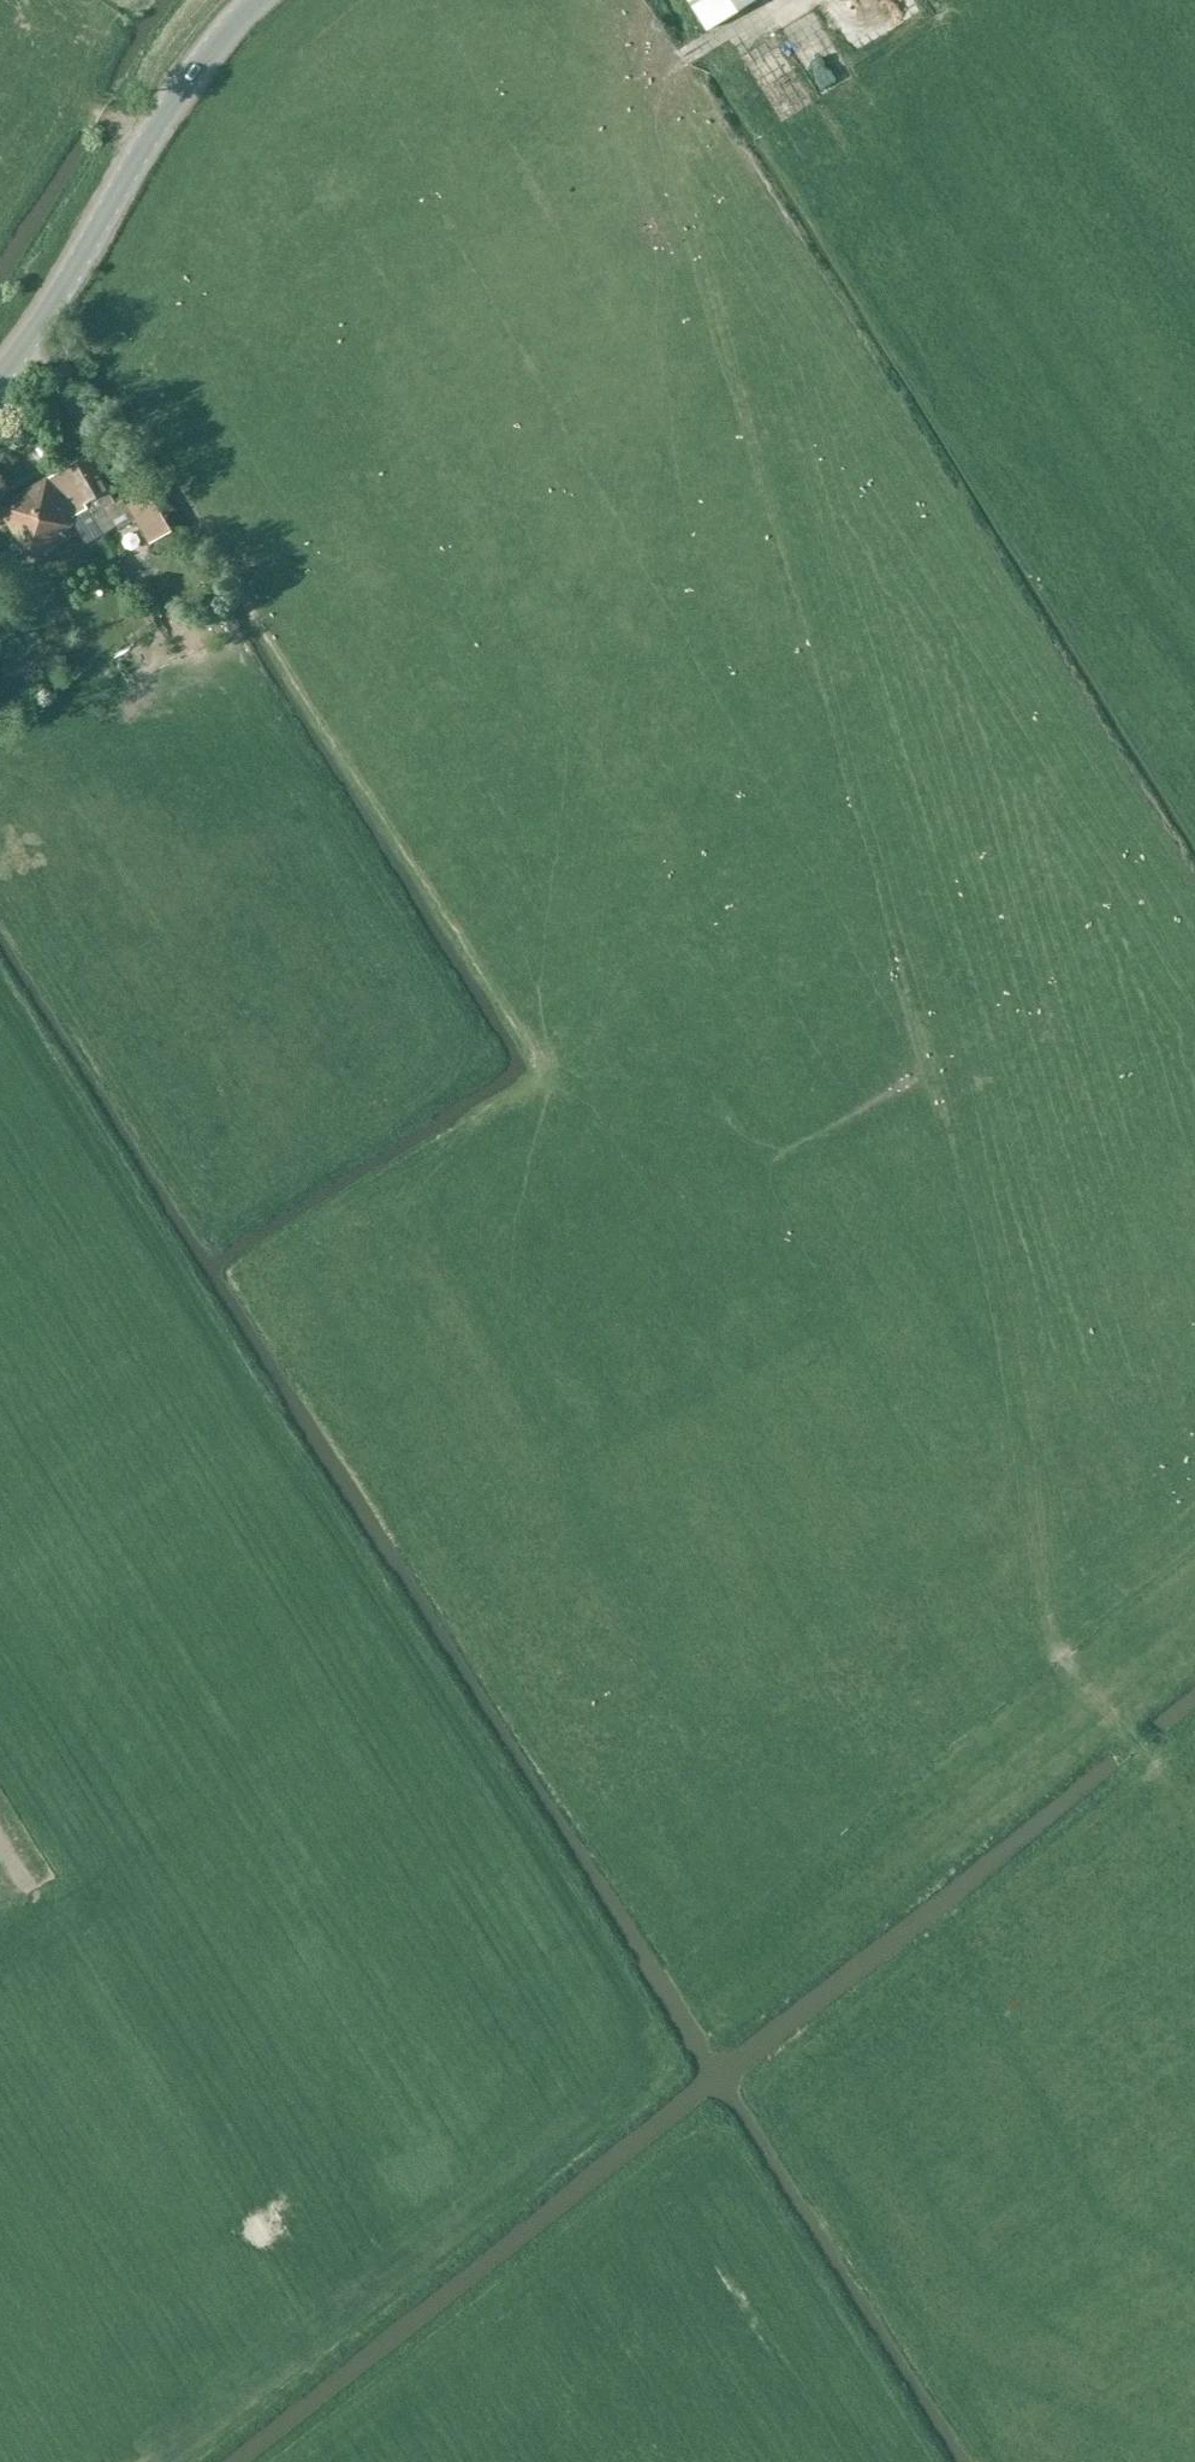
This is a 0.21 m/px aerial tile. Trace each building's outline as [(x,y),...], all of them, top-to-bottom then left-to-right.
[(749,0),(691,0),(710,28),(750,1),(749,0)] [(115,501),(108,489),(109,488),(89,455),(66,468),(104,532),(117,525),(119,528),(134,520),(141,531),(148,543),(169,530),(146,491),(128,502),(124,495),(115,501)] [(92,539),(104,532),(66,468),(0,507),(30,557),(62,537),(61,535),(77,526),(73,519),(76,518),(79,524),(92,516),(94,519),(83,525),(92,539)]
